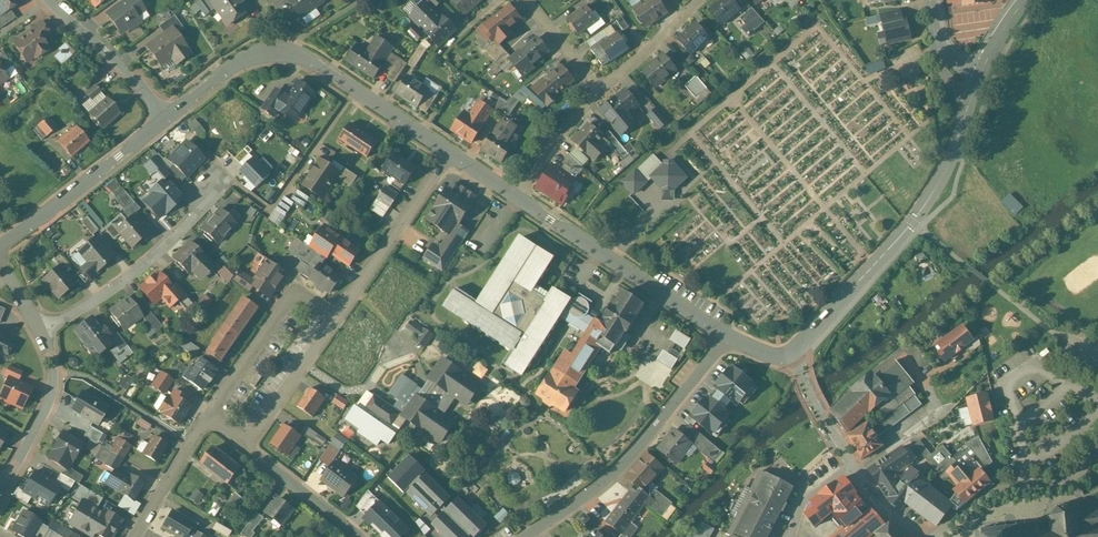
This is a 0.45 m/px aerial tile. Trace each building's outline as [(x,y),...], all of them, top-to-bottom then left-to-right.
[(2,13),(1,14),(9,9),(20,2),(19,0),(0,0),(0,11),(2,13)] [(122,3),(107,14),(120,33),(128,28),(130,31),(141,23),(133,12),(141,6),(138,2),(136,0),(129,0),(123,5),(122,3)] [(194,3),(205,17),(216,8),(212,2),(215,0),(198,0),(194,3)] [(212,2),(216,8),(219,12),(222,10),(231,23),(249,10),(242,0),(215,0),(212,2)] [(301,18),(323,2),(322,0),(288,0),(301,18)] [(434,8),(442,1),(441,0),(426,0),(434,8)] [(451,0),(464,15),(472,8),(480,0),(452,0),(451,0)] [(657,0),(652,0),(643,6),(641,3),(633,8),(635,11),(635,12),(645,27),(666,13),(657,0)] [(710,10),(722,24),(739,11),(730,0),(722,0),(710,10)] [(425,4),(419,10),(417,8),(409,16),(419,26),(420,25),(426,31),(439,18),(425,4)] [(509,6),(494,18),(505,32),(508,29),(520,19),(509,6)] [(585,6),(567,20),(578,35),(597,21),(585,6)] [(764,22),(751,8),(739,19),(746,26),(748,24),(754,31),(764,22)] [(0,14),(0,29),(15,18),(9,9),(1,14),(0,14)] [(900,11),(887,14),(889,21),(902,18),(900,11)] [(395,20),(389,14),(385,19),(392,25),(395,20)] [(902,18),(889,21),(887,14),(880,15),(887,43),(910,38),(905,17),(902,18)] [(174,15),(158,27),(164,34),(172,29),(174,32),(182,26),(174,15)] [(455,30),(441,16),(426,31),(424,33),(438,46),(455,30)] [(621,17),(616,21),(623,31),(628,27),(621,17)] [(505,32),(494,18),(493,19),(494,20),(485,27),(491,34),(489,35),(489,37),(491,40),(493,41),(495,39),(499,44),(512,33),(508,29),(505,32)] [(50,36),(41,22),(32,28),(33,30),(34,31),(35,30),(42,41),(50,36)] [(696,24),(677,40),(690,55),(708,38),(696,24)] [(414,27),(408,32),(417,41),(422,35),(414,27)] [(164,34),(147,47),(160,66),(171,58),(176,64),(189,54),(185,48),(185,47),(174,32),(172,29),(164,34)] [(33,30),(13,44),(20,54),(20,57),(21,59),(24,59),(26,62),(34,57),(35,58),(48,49),(42,41),(35,30),(34,31),(33,30)] [(617,33),(607,40),(605,38),(590,48),(602,67),(628,49),(617,33)] [(377,37),(367,53),(356,45),(346,60),(373,78),(383,64),(390,53),(393,48),(377,37)] [(495,62),(489,67),(496,75),(512,61),(525,76),(534,68),(532,66),(548,52),(536,38),(520,51),(519,50),(510,57),(501,47),(496,51),(489,42),(482,48),(495,62)] [(65,44),(59,50),(60,52),(55,57),(60,63),(72,53),(65,44)] [(407,64),(406,65),(413,69),(426,49),(419,45),(407,64)] [(444,45),(436,53),(441,57),(449,49),(444,45)] [(1,50),(0,50),(0,68),(3,72),(12,66),(1,50)] [(407,64),(390,53),(383,64),(391,70),(387,77),(394,82),(406,65),(407,64)] [(663,55),(642,72),(655,87),(675,70),(663,55)] [(881,57),(865,65),(869,74),(886,66),(881,57)] [(543,81),(555,96),(556,96),(573,81),(561,66),(543,81)] [(696,76),(684,86),(695,98),(706,89),(696,76)] [(437,96),(407,77),(396,93),(426,113),(437,96)] [(542,80),(532,89),(545,105),(546,104),(547,106),(557,98),(556,96),(555,96),(543,81),(542,80)] [(314,93),(297,81),(286,98),(282,102),(284,104),(279,111),(294,121),(299,114),(300,114),(314,93)] [(95,85),(85,94),(90,100),(100,92),(95,85)] [(282,95),(275,90),(263,109),(273,116),(277,110),(279,111),(284,104),(282,102),(286,98),(282,95)] [(625,90),(607,105),(620,120),(627,114),(638,105),(625,90)] [(512,96),(506,102),(499,112),(507,118),(519,101),(512,96)] [(506,102),(499,97),(490,110),(497,115),(499,112),(506,102)] [(106,98),(88,114),(102,129),(119,114),(106,98)] [(489,109),(478,102),(470,113),(465,110),(463,114),(463,113),(451,130),(471,143),(482,126),(490,113),(487,112),(489,109)] [(627,114),(620,120),(607,105),(600,111),(620,136),(635,123),(627,114)] [(667,122),(656,109),(648,116),(659,129),(667,122)] [(46,118),(32,130),(41,140),(55,128),(46,118)] [(517,128),(503,119),(493,133),(507,142),(517,128)] [(204,130),(195,120),(188,126),(197,136),(204,130)] [(377,142),(349,123),(338,138),(367,157),(377,142)] [(602,137),(588,124),(579,135),(578,134),(572,141),(587,154),(602,137)] [(76,127),(64,137),(63,136),(57,141),(70,157),(88,141),(76,127)] [(602,137),(609,144),(609,145),(611,147),(617,141),(608,130),(602,137)] [(493,133),(481,150),(501,163),(512,146),(507,142),(493,133)] [(602,137),(587,154),(587,155),(594,161),(609,145),(609,144),(602,137)] [(629,155),(617,141),(611,147),(623,161),(629,155)] [(186,142),(168,161),(172,165),(184,177),(185,177),(203,158),(186,142)] [(416,168),(393,153),(382,170),(405,185),(416,168)] [(583,168),(568,153),(562,163),(563,164),(579,175),(580,174),(583,168)] [(623,161),(620,163),(624,167),(633,160),(629,155),(623,161)] [(155,157),(144,166),(148,171),(152,167),(159,175),(165,169),(155,157)] [(254,159),(241,171),(257,187),(269,174),(254,159)] [(340,174),(320,160),(302,185),(312,192),(313,189),(321,194),(326,187),(329,189),(337,178),(340,174)] [(686,178),(673,165),(673,162),(672,162),(672,163),(666,163),(666,162),(665,162),(665,165),(652,178),(663,189),(663,190),(674,191),(674,189),(686,178)] [(579,175),(563,164),(556,175),(566,182),(563,188),(574,195),(581,185),(576,182),(581,175),(580,174),(579,175)] [(184,177),(172,165),(167,171),(179,184),(179,183),(184,177)] [(357,177),(344,168),(340,174),(337,178),(350,187),(357,177)] [(635,169),(621,182),(634,196),(648,183),(635,169)] [(548,170),(537,186),(555,199),(563,188),(566,182),(556,175),(548,170)] [(164,179),(148,194),(166,213),(181,199),(164,179)] [(475,197),(460,187),(458,189),(451,184),(447,189),(470,204),(475,197)] [(398,195),(385,187),(377,198),(390,207),(398,195)] [(447,189),(431,213),(426,219),(440,229),(442,226),(451,233),(457,224),(458,224),(470,205),(470,204),(447,189)] [(310,198),(297,190),(290,200),(289,201),(293,204),(302,210),(310,198)] [(134,203),(124,191),(117,197),(128,209),(134,203)] [(1023,208),(1009,193),(1004,198),(1001,201),(1014,216),(1023,208)] [(284,196),(275,209),(285,216),(293,204),(289,201),(290,200),(284,196)] [(389,207),(377,198),(369,209),(382,218),(389,207)] [(128,209),(126,210),(131,216),(141,227),(140,227),(141,228),(146,225),(135,213),(140,209),(134,203),(128,209)] [(241,216),(232,208),(227,213),(236,221),(241,216)] [(235,223),(219,209),(201,230),(216,244),(235,223)] [(120,215),(111,223),(110,223),(108,224),(109,225),(104,229),(113,239),(119,234),(116,230),(126,221),(120,215)] [(98,230),(86,216),(80,221),(92,235),(98,230)] [(126,221),(116,230),(119,234),(132,248),(147,234),(147,233),(146,234),(141,228),(140,227),(141,227),(131,216),(126,221)] [(324,234),(320,231),(309,247),(309,248),(317,254),(317,253),(325,259),(329,253),(348,266),(359,251),(346,241),(346,240),(329,228),(324,234)] [(439,249),(436,254),(447,262),(459,244),(460,244),(460,243),(448,235),(439,249)] [(112,258),(95,238),(78,251),(88,263),(81,269),(89,278),(89,277),(112,258)] [(494,277),(492,276),(486,285),(488,286),(485,291),(483,290),(477,299),(479,300),(478,302),(472,298),(460,317),(463,319),(462,321),(467,324),(468,322),(472,325),(471,327),(480,333),(482,331),(486,334),(485,336),(494,341),(495,339),(500,342),(499,344),(508,350),(509,348),(511,349),(507,355),(526,367),(527,366),(529,367),(532,362),(530,361),(532,357),(534,358),(540,349),(538,348),(541,343),(543,345),(549,335),(547,334),(550,329),(552,330),(558,321),(556,320),(558,317),(569,324),(568,326),(578,332),(579,330),(586,335),(595,320),(594,319),(596,317),(591,313),(589,316),(587,315),(587,314),(588,312),(588,311),(589,310),(589,308),(588,306),(588,305),(587,303),(585,301),(584,300),(582,299),(579,298),(578,298),(577,299),(575,299),(573,300),(571,301),(569,304),(567,302),(569,300),(553,289),(546,300),(531,291),(539,277),(541,279),(547,269),(545,268),(552,258),(519,238),(518,240),(516,239),(512,244),(514,246),(512,250),(510,248),(504,258),(506,259),(503,264),(501,262),(495,271),(497,273),(494,277)] [(189,242),(180,252),(179,252),(172,259),(187,274),(195,266),(204,257),(204,256),(189,242)] [(325,259),(317,253),(317,254),(309,248),(309,247),(303,243),(294,256),(308,266),(302,274),(309,279),(329,293),(340,277),(328,268),(328,267),(322,263),(325,259)] [(447,262),(436,254),(439,249),(432,244),(423,258),(442,271),(447,262)] [(70,267),(59,255),(53,260),(58,266),(59,265),(64,272),(70,267)] [(204,257),(195,266),(202,273),(211,264),(204,257)] [(287,273),(265,258),(258,267),(261,269),(254,279),(257,281),(253,287),(269,298),(270,297),(268,295),(277,281),(280,283),(287,273)] [(233,276),(223,267),(218,260),(211,267),(228,284),(231,280),(233,276)] [(240,271),(228,262),(223,267),(233,276),(231,280),(244,289),(249,282),(238,274),(240,271)] [(64,272),(59,265),(58,266),(42,280),(58,299),(75,285),(64,272)] [(89,278),(81,269),(76,274),(84,284),(91,279),(89,277),(89,278)] [(158,273),(153,276),(152,277),(153,277),(147,282),(146,282),(146,283),(139,289),(153,304),(161,296),(167,303),(173,298),(172,296),(176,294),(171,288),(158,273)] [(183,292),(176,284),(171,288),(176,294),(178,296),(183,292)] [(194,304),(183,292),(178,296),(176,298),(187,310),(194,304)] [(603,319),(600,323),(595,320),(586,335),(572,357),(565,352),(554,370),(554,371),(551,377),(550,376),(537,395),(543,399),(542,400),(543,403),(550,408),(554,407),(554,406),(564,412),(565,411),(563,410),(574,393),(576,394),(577,393),(571,390),(575,384),(576,385),(577,384),(600,348),(610,354),(615,347),(624,332),(626,333),(633,321),(632,321),(643,305),(622,292),(612,307),(611,306),(603,319)] [(202,294),(198,305),(207,309),(212,298),(202,294)] [(127,299),(116,307),(109,312),(123,330),(142,316),(128,298),(127,298),(127,299)] [(258,308),(244,298),(224,325),(239,335),(258,308)] [(162,327),(151,313),(143,319),(155,333),(162,327)] [(91,318),(74,330),(89,350),(87,351),(92,358),(97,353),(98,354),(111,344),(105,337),(109,335),(103,328),(100,330),(97,326),(98,326),(91,318)] [(423,330),(410,321),(406,328),(418,336),(423,330)] [(224,325),(205,353),(219,363),(239,335),(224,325)] [(962,327),(946,338),(945,337),(939,341),(940,343),(938,345),(942,350),(938,353),(944,361),(956,352),(957,353),(963,348),(962,348),(963,347),(972,340),(971,340),(962,327)] [(418,336),(415,341),(424,348),(433,335),(424,329),(423,330),(418,336)] [(132,353),(116,332),(109,338),(125,359),(132,353)] [(681,334),(662,364),(670,369),(676,360),(679,362),(686,350),(684,349),(690,339),(681,334)] [(977,336),(971,340),(972,340),(963,347),(968,354),(980,346),(977,336)] [(8,356),(14,345),(4,340),(4,339),(0,337),(0,352),(8,356)] [(198,348),(185,339),(180,346),(193,356),(198,348)] [(74,359),(71,359),(68,361),(68,364),(70,367),(74,367),(76,365),(77,361),(74,359)] [(436,373),(428,385),(426,384),(421,391),(415,387),(417,385),(402,375),(389,393),(403,403),(397,412),(373,396),(367,391),(358,403),(346,420),(386,448),(406,419),(440,443),(446,434),(443,432),(451,421),(443,416),(455,398),(463,403),(471,392),(474,394),(480,386),(442,359),(433,371),(436,373)] [(199,360),(192,371),(188,368),(182,377),(201,390),(214,371),(199,360)] [(873,377),(854,393),(832,414),(846,432),(864,415),(865,415),(871,409),(887,395),(892,401),(913,383),(895,361),(874,378),(873,377)] [(482,378),(488,369),(479,363),(473,372),(482,378)] [(21,371),(9,366),(5,376),(8,378),(8,377),(17,381),(21,371)] [(708,396),(690,417),(712,435),(729,414),(723,409),(730,401),(736,406),(754,384),(732,367),(715,388),(719,391),(712,400),(708,396)] [(161,372),(151,386),(163,394),(173,380),(161,372)] [(133,379),(126,375),(119,387),(120,386),(126,390),(125,391),(133,379)] [(17,381),(8,377),(8,378),(0,395),(7,399),(9,403),(21,409),(26,397),(28,398),(32,388),(17,381)] [(310,388),(297,407),(312,417),(325,398),(310,388)] [(108,407),(82,391),(71,410),(97,426),(108,407)] [(182,396),(173,391),(168,398),(166,397),(158,411),(161,413),(179,424),(190,407),(179,400),(182,396)] [(913,394),(870,427),(878,437),(921,405),(913,394)] [(985,395),(967,400),(969,408),(967,408),(969,418),(971,417),(974,425),(992,421),(990,412),(990,411),(988,404),(985,395)] [(348,403),(337,396),(333,402),(343,409),(348,403)] [(147,430),(151,425),(139,417),(136,422),(147,430)] [(883,446),(868,423),(847,437),(861,460),(883,446)] [(703,437),(689,425),(683,431),(694,440),(694,441),(697,444),(703,437)] [(102,434),(89,426),(84,436),(89,439),(97,444),(102,434)] [(284,426),(271,444),(287,455),(300,437),(284,426)] [(317,434),(306,426),(301,433),(313,441),(317,434)] [(127,442),(132,435),(125,430),(120,437),(127,442)] [(680,435),(675,430),(665,442),(665,441),(657,450),(675,465),(684,453),(683,452),(690,444),(691,444),(694,441),(694,440),(683,431),(680,435)] [(82,444),(62,433),(52,450),(53,450),(63,456),(71,462),(72,462),(82,444)] [(166,445),(152,437),(142,454),(156,462),(166,445)] [(703,437),(697,444),(694,441),(691,444),(703,454),(711,444),(703,437)] [(974,455),(960,467),(957,463),(946,472),(952,478),(951,478),(958,487),(953,491),(955,494),(948,503),(952,506),(951,507),(956,510),(989,483),(981,472),(992,463),(978,437),(965,444),(968,448),(974,455)] [(116,438),(108,451),(112,453),(122,459),(126,453),(117,448),(121,441),(116,438)] [(97,444),(89,439),(84,448),(95,457),(97,453),(101,446),(97,444)] [(130,446),(121,441),(117,448),(126,453),(130,446)] [(931,455),(919,441),(914,446),(925,460),(931,455)] [(721,452),(711,444),(703,454),(712,462),(721,452)] [(333,445),(323,459),(330,465),(340,450),(333,445)] [(957,463),(942,446),(931,455),(925,460),(941,479),(950,478),(946,472),(957,463)] [(240,468),(213,447),(201,463),(228,484),(240,468)] [(902,447),(867,470),(888,500),(899,483),(894,475),(896,473),(907,466),(912,463),(905,453),(902,447)] [(63,456),(53,450),(48,459),(57,465),(63,456)] [(917,459),(909,451),(905,453),(912,463),(913,465),(917,459)] [(122,459),(112,453),(108,459),(118,465),(122,459)] [(646,454),(625,477),(627,479),(635,485),(642,492),(642,491),(643,491),(662,468),(646,454)] [(71,462),(63,456),(57,465),(66,470),(71,462)] [(410,456),(388,478),(403,493),(409,487),(411,489),(407,493),(432,517),(439,510),(443,506),(451,498),(426,474),(422,478),(420,476),(425,471),(410,456)] [(118,465),(108,459),(104,465),(115,471),(118,465)] [(909,470),(906,474),(911,480),(913,478),(923,465),(917,459),(913,465),(909,470)] [(357,478),(336,462),(321,480),(343,496),(357,478)] [(907,466),(896,473),(901,481),(906,474),(909,470),(907,466)] [(55,483),(35,471),(23,492),(32,497),(35,499),(34,501),(45,507),(46,505),(48,506),(59,487),(60,486),(55,483)] [(61,473),(55,483),(60,486),(59,487),(69,492),(75,482),(61,473)] [(126,482),(112,474),(106,484),(120,492),(126,482)] [(899,483),(888,500),(900,510),(906,503),(921,484),(913,478),(911,480),(906,474),(901,481),(899,483)] [(143,484),(129,476),(126,482),(120,492),(119,493),(133,501),(143,484)] [(757,498),(753,496),(750,503),(754,505),(737,536),(766,536),(779,510),(782,512),(786,504),(783,503),(792,487),(769,476),(757,498)] [(843,477),(813,500),(811,502),(815,507),(805,514),(813,526),(855,493),(843,477)] [(627,479),(622,486),(629,492),(630,492),(635,486),(634,486),(635,485),(627,479)] [(948,503),(921,483),(921,484),(906,503),(936,526),(951,507),(952,506),(948,503)] [(198,503),(205,494),(192,484),(185,492),(198,503)] [(643,491),(642,491),(642,492),(635,485),(634,486),(635,486),(630,492),(645,504),(654,510),(658,505),(652,499),(643,491)] [(27,505),(32,497),(23,492),(17,488),(13,496),(27,505)] [(102,499),(89,491),(82,502),(95,510),(102,499)] [(227,500),(236,508),(244,499),(235,491),(227,500)] [(629,492),(605,523),(621,535),(621,534),(630,522),(631,523),(645,504),(630,492),(629,492)] [(727,535),(732,536),(734,536),(737,536),(754,505),(750,503),(753,496),(749,493),(727,535)] [(671,505),(657,494),(652,499),(658,505),(654,510),(662,517),(671,505)] [(854,495),(831,513),(832,513),(845,528),(844,528),(845,529),(851,524),(855,521),(867,511),(866,510),(854,496),(854,495)] [(279,498),(274,504),(272,502),(264,512),(281,525),(293,510),(279,498)] [(458,498),(447,510),(443,513),(432,525),(444,536),(476,536),(487,525),(458,498)] [(382,500),(363,519),(382,536),(403,536),(411,528),(382,500)] [(82,502),(75,515),(85,521),(80,529),(91,536),(93,533),(101,536),(112,536),(121,521),(104,511),(102,515),(95,510),(82,502)] [(1023,523),(1024,526),(1017,526),(1016,524),(1004,525),(1004,528),(996,528),(996,526),(994,526),(994,529),(982,530),(980,528),(978,530),(980,532),(981,536),(1097,536),(1097,513),(1094,513),(1094,512),(1092,512),(1093,514),(1087,514),(1087,512),(1085,513),(1086,514),(1081,515),(1080,513),(1078,515),(1069,508),(1070,505),(1068,505),(1068,507),(1057,509),(1056,506),(1054,507),(1056,510),(1049,518),(1046,517),(1046,519),(1046,524),(1036,525),(1035,522),(1033,522),(1034,525),(1026,525),(1025,523),(1023,523)] [(509,515),(503,509),(495,517),(501,523),(509,515)] [(855,521),(857,524),(853,527),(851,524),(845,529),(840,533),(841,533),(836,536),(869,536),(874,534),(885,526),(869,509),(867,511),(855,521)] [(23,511),(11,531),(21,536),(32,536),(35,531),(40,523),(41,521),(23,511)] [(172,511),(162,528),(175,536),(184,536),(187,533),(191,535),(198,524),(192,521),(191,523),(172,511)] [(257,513),(246,527),(252,532),(263,518),(257,513)] [(589,521),(584,515),(578,520),(583,526),(589,521)] [(420,519),(416,523),(425,535),(430,530),(420,519)] [(213,529),(229,536),(232,529),(216,522),(213,529)] [(630,522),(621,534),(623,536),(624,535),(625,536),(630,536),(637,528),(631,523),(630,522)] [(48,528),(40,523),(35,531),(43,536),(48,528)] [(690,536),(705,536),(711,528),(702,523),(690,536)] [(874,534),(876,536),(902,536),(888,524),(885,526),(874,534)] [(59,526),(52,536),(77,536),(59,526)]
